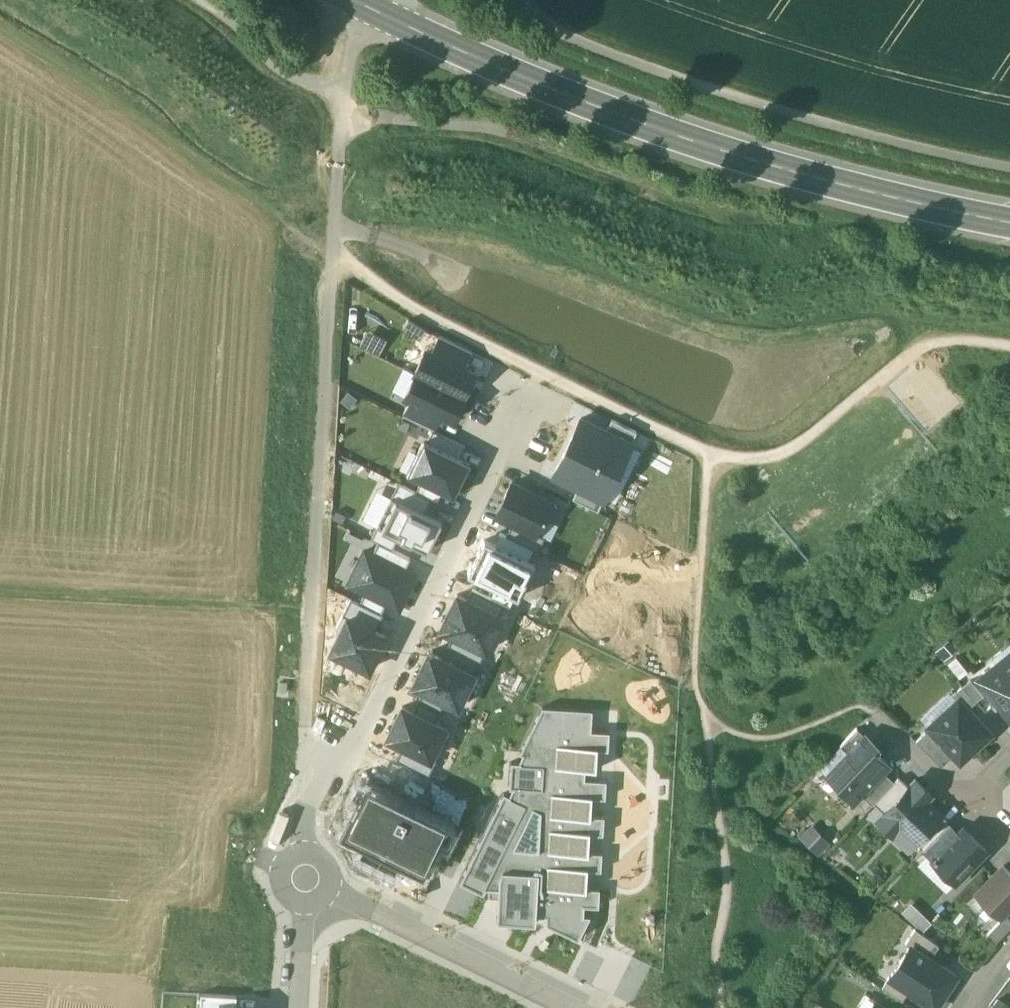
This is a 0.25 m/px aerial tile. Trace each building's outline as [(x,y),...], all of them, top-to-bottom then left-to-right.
[(440,335),(432,351),(464,367),(472,351),(440,335)] [(417,372),(463,395),(475,372),(464,367),(432,351),(426,348),(415,371),(417,372)] [(463,395),(417,372),(405,396),(411,398),(443,414),(454,420),(466,396),(463,395)] [(435,430),(443,414),(411,398),(403,414),(435,430)] [(607,430),(581,418),(568,446),(618,470),(632,442),(607,430)] [(607,430),(632,442),(637,431),(612,419),(607,430)] [(428,441),(460,457),(465,446),(433,430),(428,441)] [(407,473),(422,480),(444,491),(454,496),(471,462),(460,457),(428,441),(424,439),(407,473)] [(618,470),(568,446),(553,475),(579,487),(604,499),(618,470)] [(422,480),(417,491),(432,499),(438,502),(444,491),(422,480)] [(558,504),(512,482),(497,514),(512,522),(536,533),(544,517),(550,520),(558,504)] [(392,496),(425,513),(432,499),(417,491),(399,483),(392,496)] [(604,499),(579,487),(573,498),(598,510),(604,499)] [(427,550),(442,521),(425,513),(392,496),(378,525),(397,535),(401,537),(400,538),(410,543),(411,542),(427,550)] [(534,548),(539,551),(545,537),(536,533),(512,522),(506,535),(534,548)] [(391,548),(397,535),(378,525),(372,538),(378,542),(391,548)] [(528,559),(534,548),(506,535),(501,532),(495,543),(528,559)] [(497,586),(515,595),(519,597),(535,563),(528,559),(495,543),(486,538),(469,572),(497,586)] [(391,548),(378,542),(373,553),(405,569),(411,557),(391,548)] [(405,569),(373,553),(365,550),(349,584),(365,592),(387,602),(400,608),(416,575),(405,569)] [(492,598),(510,606),(515,595),(497,586),(492,598)] [(467,598),(500,615),(505,604),(472,588),(467,598)] [(387,602),(365,592),(360,602),(382,613),(387,602)] [(486,650),(503,616),(500,615),(467,598),(458,594),(441,627),(454,633),(486,650)] [(383,613),(382,613),(360,602),(351,598),(343,614),(375,630),(383,613)] [(386,635),(375,630),(343,614),(326,648),(369,669),(386,635)] [(486,650),(454,633),(448,645),(481,661),(486,650)] [(943,656),(955,649),(949,639),(937,646),(943,656)] [(474,673),(481,661),(448,645),(442,657),(474,673)] [(430,651),(414,684),(424,690),(446,700),(458,706),(474,673),(442,657),(430,651)] [(978,678),(1009,718),(1009,652),(978,678)] [(956,653),(948,660),(959,674),(967,668),(956,653)] [(983,694),(971,679),(962,685),(976,700),(983,694)] [(976,700),(962,685),(953,694),(958,700),(959,699),(967,708),(976,700)] [(419,700),(441,711),(446,700),(424,690),(419,700)] [(958,700),(929,726),(930,728),(955,754),(960,760),(990,733),(967,708),(959,699),(958,700)] [(441,711),(419,700),(414,711),(436,722),(441,711)] [(555,766),(557,743),(598,745),(597,749),(609,749),(610,731),(591,729),(593,710),(593,709),(543,705),(520,753),(523,755),(520,761),(512,762),(509,787),(512,788),(509,794),(504,793),(461,881),(484,893),(486,888),(489,888),(489,897),(499,898),(501,874),(503,869),(540,871),(537,915),(547,916),(547,925),(579,938),(590,916),(585,916),(584,905),(599,905),(601,887),(588,887),(588,890),(546,887),(548,864),(589,866),(589,869),(602,869),(603,852),(590,851),(590,853),(548,851),(549,828),(591,830),(591,833),(603,834),(604,815),(591,815),(591,818),(550,815),(551,792),(593,795),(593,797),(606,797),(607,780),(585,779),(585,768),(555,766)] [(446,727),(436,722),(414,711),(403,706),(388,737),(404,745),(431,758),(431,757),(446,727)] [(840,745),(849,754),(866,736),(857,727),(840,745)] [(930,728),(916,741),(942,765),(955,754),(930,728)] [(854,800),(861,793),(883,770),(888,764),(870,746),(873,742),(867,735),(866,736),(849,754),(836,767),(848,778),(840,786),(854,800)] [(598,745),(557,743),(555,766),(585,768),(596,769),(597,749),(598,745)] [(397,759),(429,775),(437,759),(431,757),(431,758),(404,745),(397,759)] [(883,770),(861,793),(872,804),(874,802),(894,781),(883,770)] [(894,781),(874,802),(884,812),(909,786),(898,776),(894,781)] [(941,813),(920,793),(925,788),(915,779),(909,786),(884,812),(878,818),(893,833),(899,826),(914,841),(941,813)] [(447,822),(368,782),(343,832),(422,872),(424,869),(447,822)] [(551,792),(550,815),(591,818),(591,815),(593,797),(593,795),(551,792)] [(923,849),(956,881),(987,849),(964,827),(958,833),(948,823),(923,849)] [(802,836),(818,853),(830,843),(813,825),(802,836)] [(549,828),(548,851),(590,853),(590,851),(591,833),(591,830),(549,828)] [(589,866),(548,864),(546,887),(588,890),(589,869),(589,866)] [(977,895),(999,916),(1009,905),(1009,872),(1004,866),(977,895)] [(537,915),(540,871),(503,869),(501,874),(499,898),(498,920),(536,923),(537,915)] [(910,918),(923,931),(931,922),(919,910),(910,918)] [(987,935),(995,943),(1009,928),(1009,918),(1006,915),(987,935)] [(939,946),(915,928),(906,943),(910,946),(911,945),(931,958),(939,946)] [(890,977),(890,978),(909,990),(935,1007),(957,975),(931,958),(911,945),(910,946),(890,977)] [(909,990),(890,978),(890,977),(889,976),(882,987),(902,1000),(909,990)] [(237,996),(202,994),(201,1007),(236,1007),(237,996)] [(1009,1005),(999,998),(991,1007),(1006,1007),(1009,1005)] [(809,1007),(832,1007),(813,999),(809,1007)]
